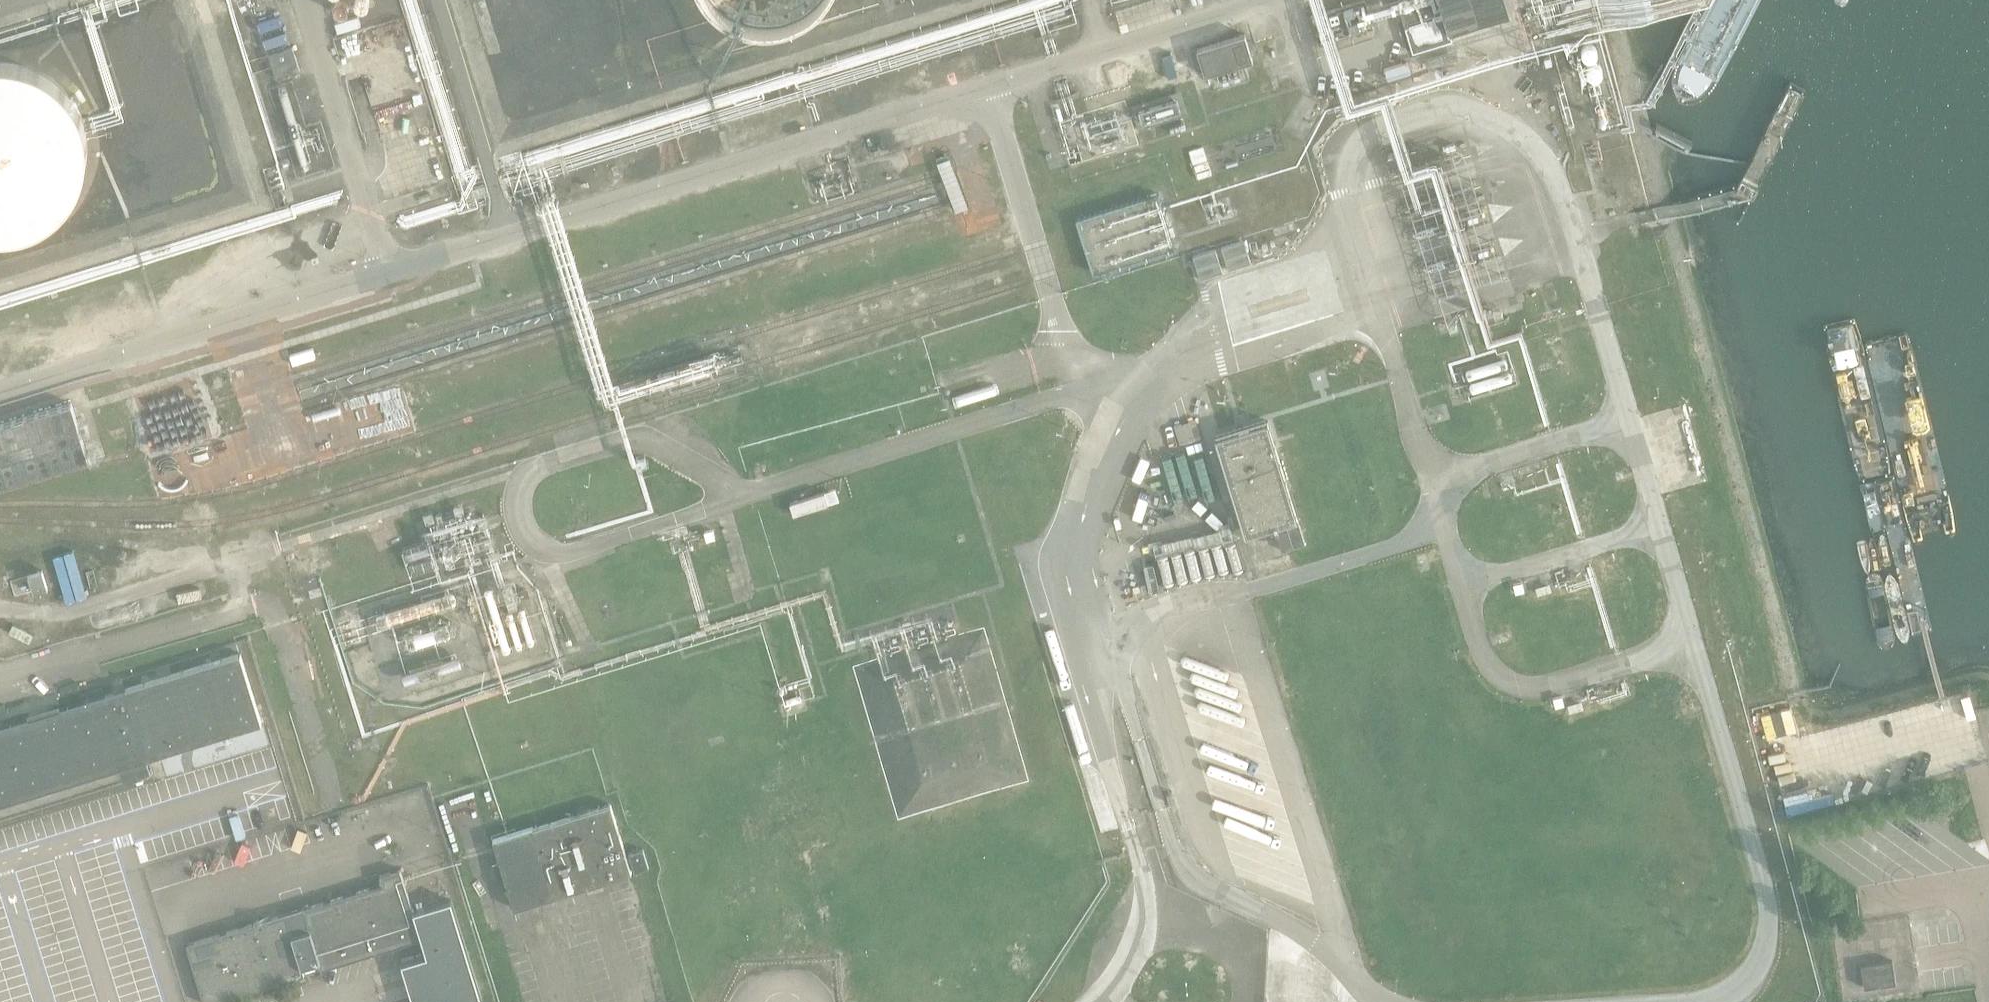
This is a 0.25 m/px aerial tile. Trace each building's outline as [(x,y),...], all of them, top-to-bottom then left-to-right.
[(711,1),(720,9),(728,14),(734,17),(749,21),(763,23),(777,23),(792,19),(800,16),(806,12),(812,9),(820,2),(822,0),(711,0),(711,1)] [(1372,28),(1369,19),(1366,9),(1364,0),(1310,16),(1319,44),(1372,28)] [(1366,9),(1369,19),(1399,10),(1396,0),(1395,0),(1372,7),(1373,7),(1366,9)] [(1399,10),(1411,53),(1452,41),(1449,31),(1509,12),(1505,0),(1396,0),(1399,10)] [(1253,60),(1245,34),(1197,48),(1205,74),(1253,60)] [(292,46),(275,51),(268,54),(276,77),(300,69),(292,46)] [(89,144),(89,135),(87,126),(85,118),(82,109),(78,102),(72,93),(67,86),(61,80),(48,70),(42,66),(31,62),(14,58),(0,57),(0,231),(2,231),(13,230),(20,229),(33,225),(42,221),(50,217),(63,206),(73,194),(82,179),(85,171),(87,162),(88,154),(89,145),(89,144)] [(1139,110),(1142,122),(1180,110),(1177,99),(1139,110)] [(405,105),(378,114),(402,182),(428,172),(405,105)] [(1207,160),(1204,147),(1204,146),(1189,150),(1193,164),(1207,160)] [(1197,178),(1212,174),(1208,161),(1193,165),(1197,178)] [(1155,201),(1072,226),(1089,282),(1172,256),(1155,201)] [(1244,240),(1221,247),(1228,269),(1251,262),(1244,240)] [(1215,249),(1193,256),(1200,278),(1222,271),(1215,249)] [(0,424),(0,491),(91,462),(71,401),(0,424)] [(1196,420),(1175,427),(1180,446),(1202,440),(1196,420)] [(1214,437),(1242,529),(1244,535),(1297,519),(1267,420),(1214,437)] [(28,574),(34,591),(48,587),(43,569),(28,574)] [(530,597),(527,589),(519,591),(522,599),(530,597)] [(982,637),(852,675),(897,828),(1027,790),(982,637)] [(108,694),(60,709),(59,704),(28,713),(30,718),(0,727),(0,804),(119,767),(123,779),(150,771),(147,758),(261,723),(240,653),(108,694)] [(610,804),(539,826),(493,840),(514,909),(631,873),(610,804)] [(628,853),(634,871),(648,867),(643,849),(628,853)] [(415,1001),(470,1001),(483,998),(452,901),(413,912),(403,877),(400,869),(380,875),(383,884),(251,924),(248,914),(232,919),(235,929),(187,944),(204,1001),(211,1001),(304,974),(302,966),(320,961),(322,968),(400,944),(421,938),(422,937),(428,955),(403,963),(415,1001)] [(650,933),(637,888),(629,890),(643,935),(650,933)] [(1893,960),(1860,965),(1864,988),(1896,983),(1893,960)]
